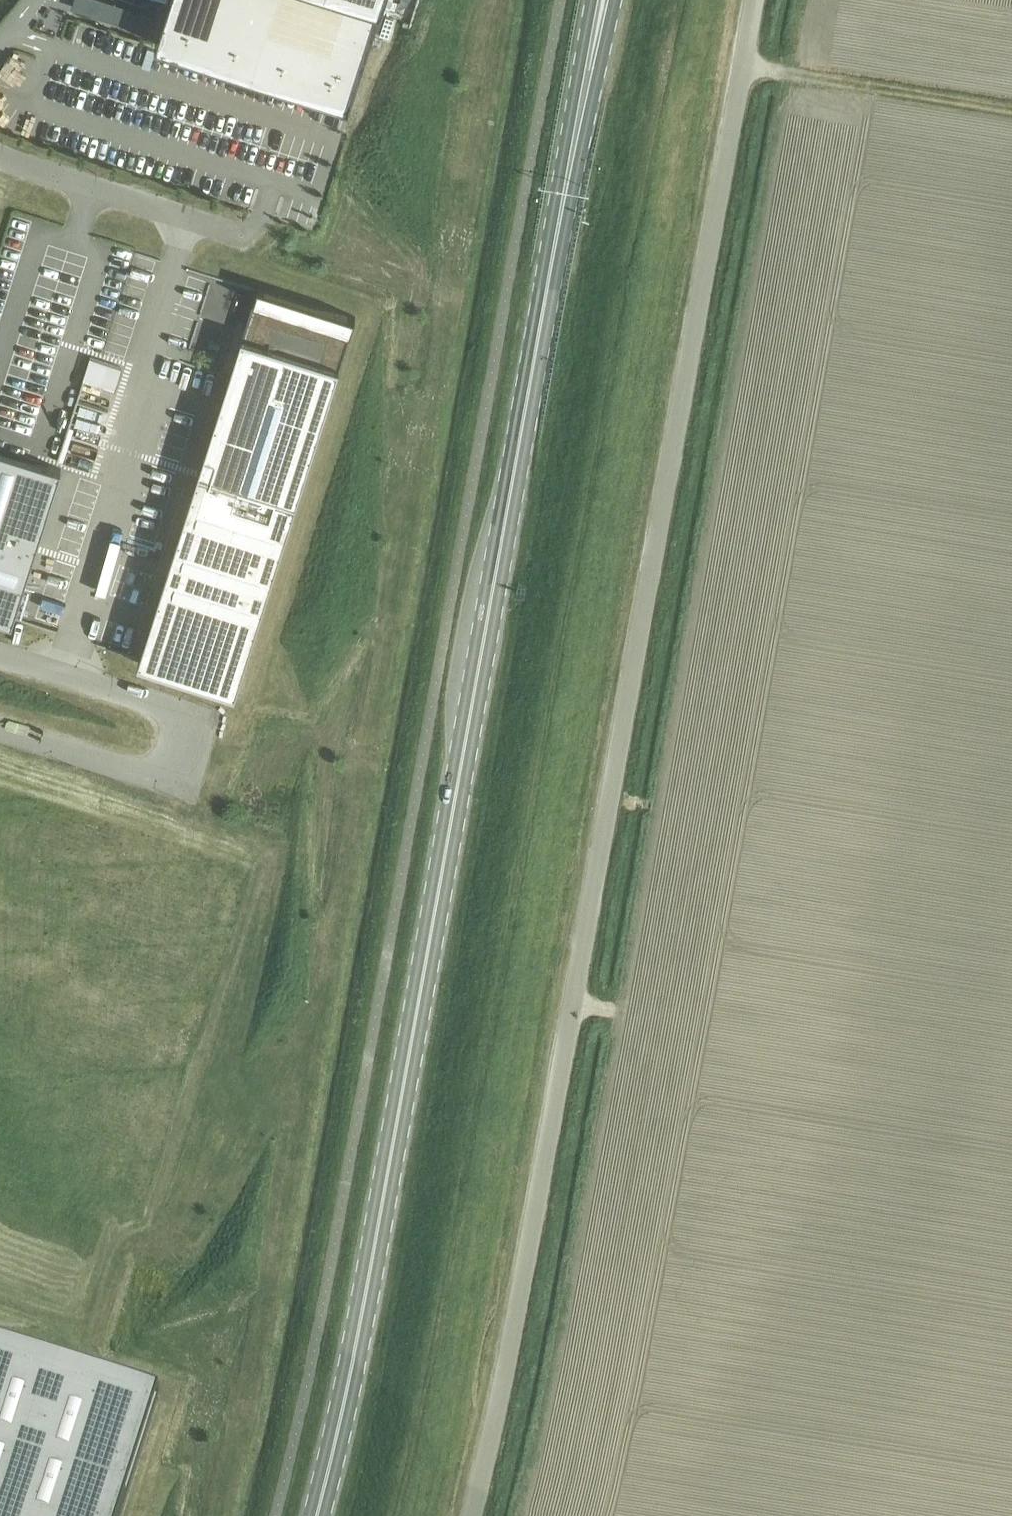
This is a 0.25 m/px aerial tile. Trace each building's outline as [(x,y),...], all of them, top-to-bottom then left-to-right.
[(155,38),(348,102),(381,0),(168,0),(155,38)] [(256,289),(137,664),(234,695),(355,316),(258,285),(256,289)] [(0,448),(0,618),(12,622),(61,468),(0,448)] [(153,1399),(135,1393),(136,1389),(0,1346),(0,1515),(115,1515),(153,1399)]
